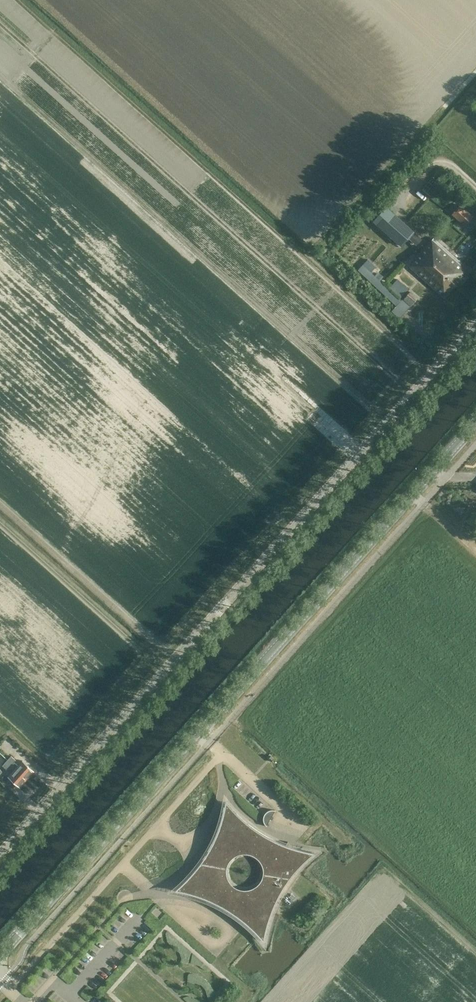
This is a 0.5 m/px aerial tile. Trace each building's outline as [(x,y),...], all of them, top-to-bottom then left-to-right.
[(430,196),(441,183),(433,176),(422,189),(430,196)] [(460,203),(452,212),(465,224),(474,215),(460,203)] [(401,245),(413,231),(387,207),(375,221),(401,245)] [(410,237),(416,244),(423,238),(416,231),(410,237)] [(410,267),(439,293),(444,298),(468,271),(461,264),(462,262),(434,237),(416,258),(417,259),(410,267)] [(396,306),(401,300),(380,281),(384,277),(379,272),(375,276),(371,272),(377,267),(369,260),(364,265),(363,265),(358,270),(396,306)] [(401,298),(409,289),(398,279),(390,288),(401,298)] [(418,297),(413,293),(411,291),(403,299),(410,306),(418,297)] [(400,318),(410,307),(402,299),(392,311),(400,318)] [(17,760),(12,756),(14,754),(6,748),(1,754),(8,760),(4,765),(9,769),(11,767),(14,770),(9,776),(21,787),(35,771),(23,761),(20,765),(16,762),(17,760)] [(185,881),(183,883),(183,884),(185,882),(188,892),(185,892),(190,894),(198,896),(204,898),(212,902),(221,906),(228,910),(234,914),(239,918),(246,923),(250,927),(255,932),(258,934),(261,939),(263,942),(264,938),(265,933),(267,925),(270,917),(272,910),(275,904),(279,897),(282,891),(285,886),(288,881),(292,876),(295,872),(299,867),(303,863),(307,859),(311,856),(314,853),(311,852),(304,851),(299,849),(294,848),(290,846),(286,845),(280,843),(275,840),(271,838),(267,836),(263,834),(259,831),(255,828),(250,825),(245,821),(241,817),(237,814),(233,810),(229,805),(226,802),(225,808),(224,814),(221,822),(219,830),(216,836),(213,841),(211,847),(208,853),(205,857),(201,863),(197,867),(194,871),(190,876),(188,878),(185,881)]
